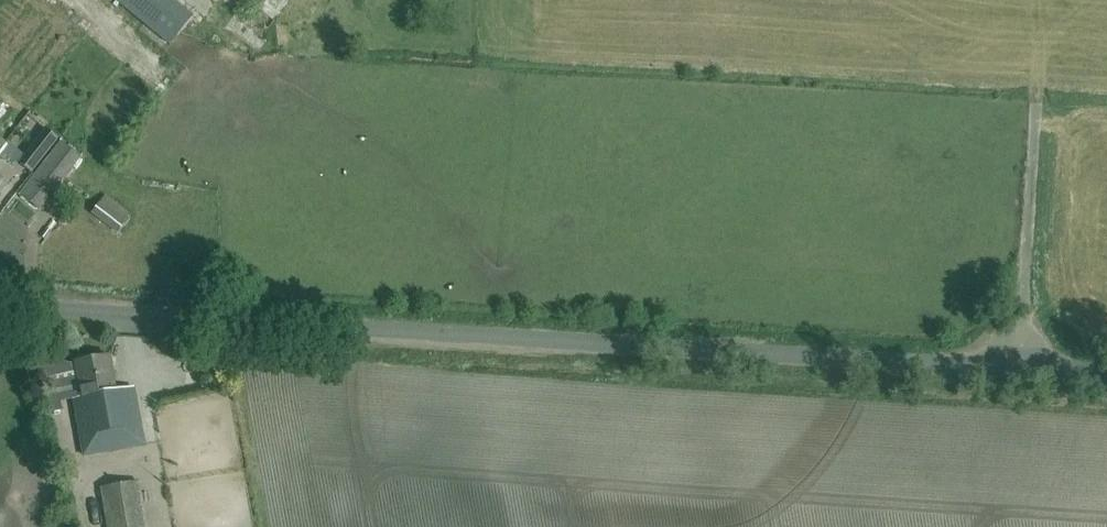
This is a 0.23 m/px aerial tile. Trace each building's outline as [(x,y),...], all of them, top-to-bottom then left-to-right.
[(171,0),(115,0),(168,45),(192,17),(171,0)] [(0,110),(0,128),(18,115),(9,103),(0,110)] [(58,141),(47,131),(20,163),(32,173),(58,141)] [(79,158),(61,143),(18,194),(35,209),(79,158)] [(0,159),(0,192),(16,172),(0,159)] [(130,216),(104,195),(90,212),(116,233),(130,216)] [(116,391),(110,357),(75,363),(81,398),(74,400),(84,456),(144,446),(134,388),(116,391)] [(140,482),(101,488),(107,526),(147,526),(140,482)]
